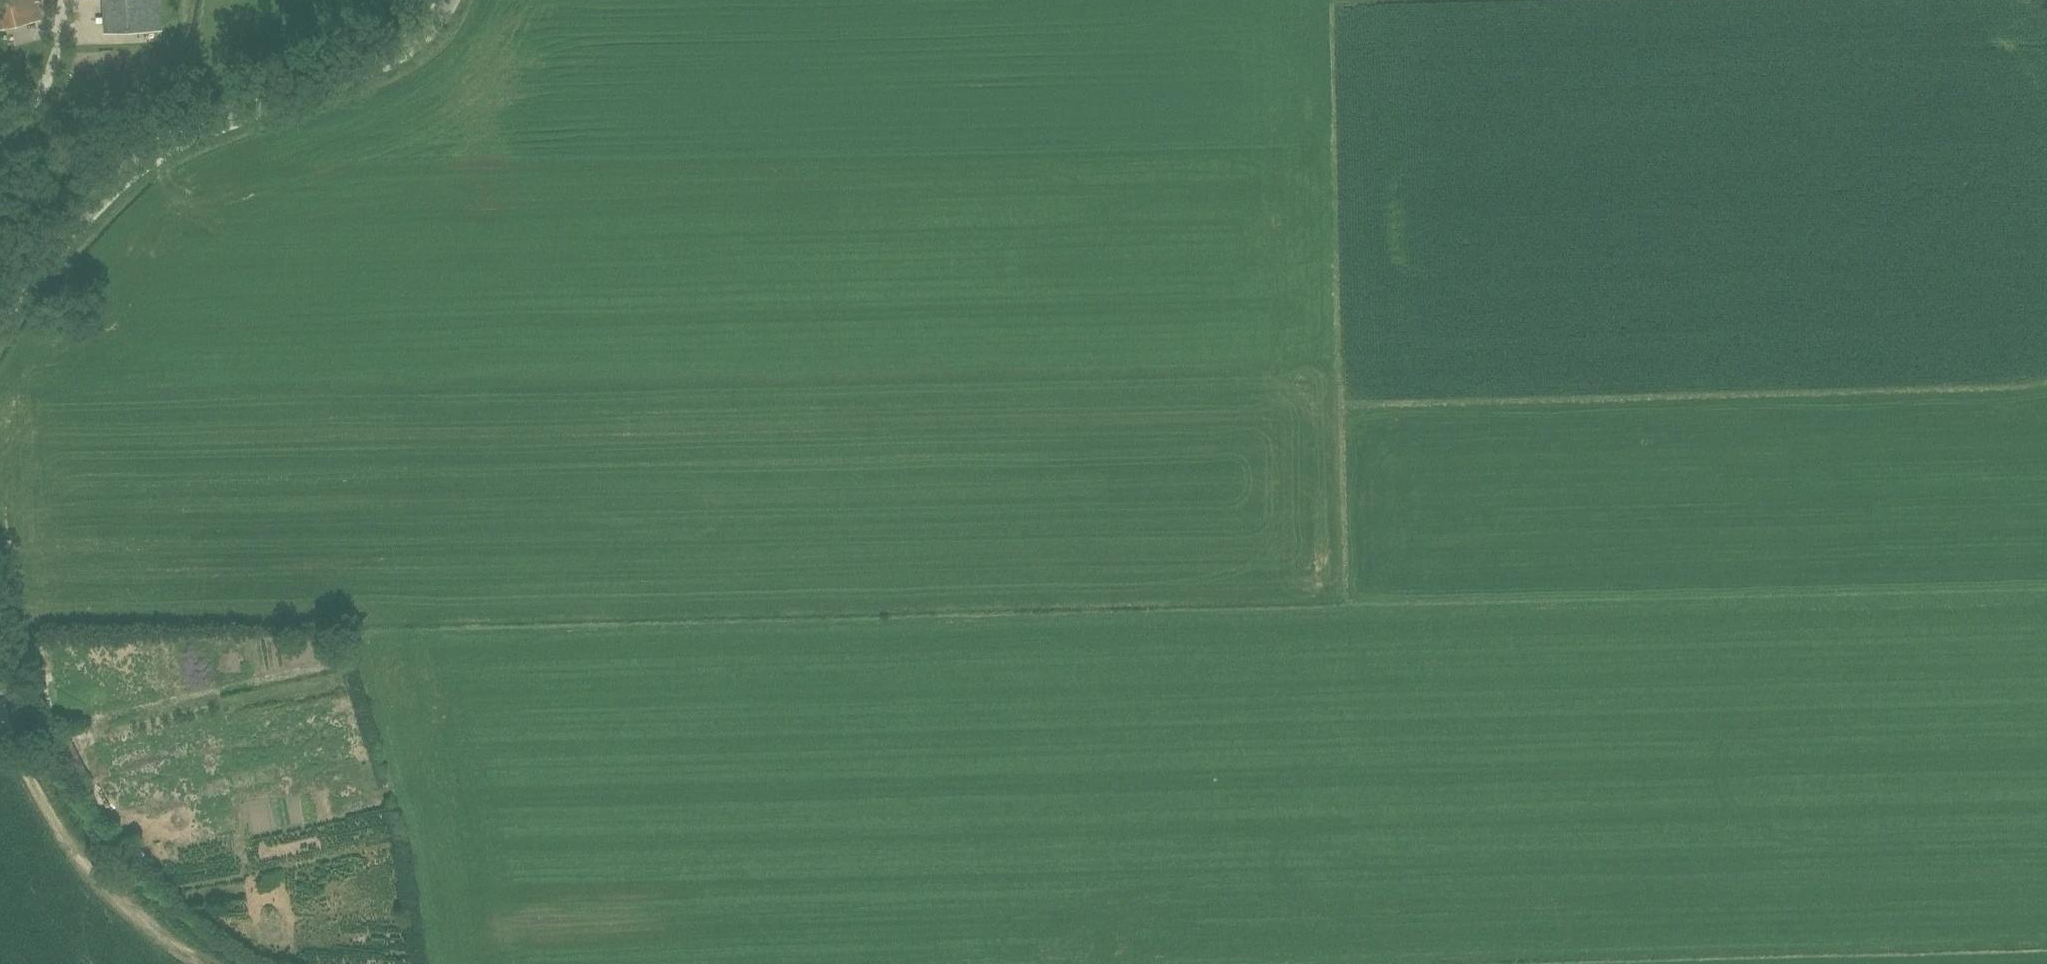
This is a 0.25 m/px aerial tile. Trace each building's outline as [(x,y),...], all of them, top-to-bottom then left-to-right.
[(42,21),(38,3),(48,0),(0,0),(0,30),(42,21)] [(80,793),(91,791),(88,774),(77,776),(80,793)]
